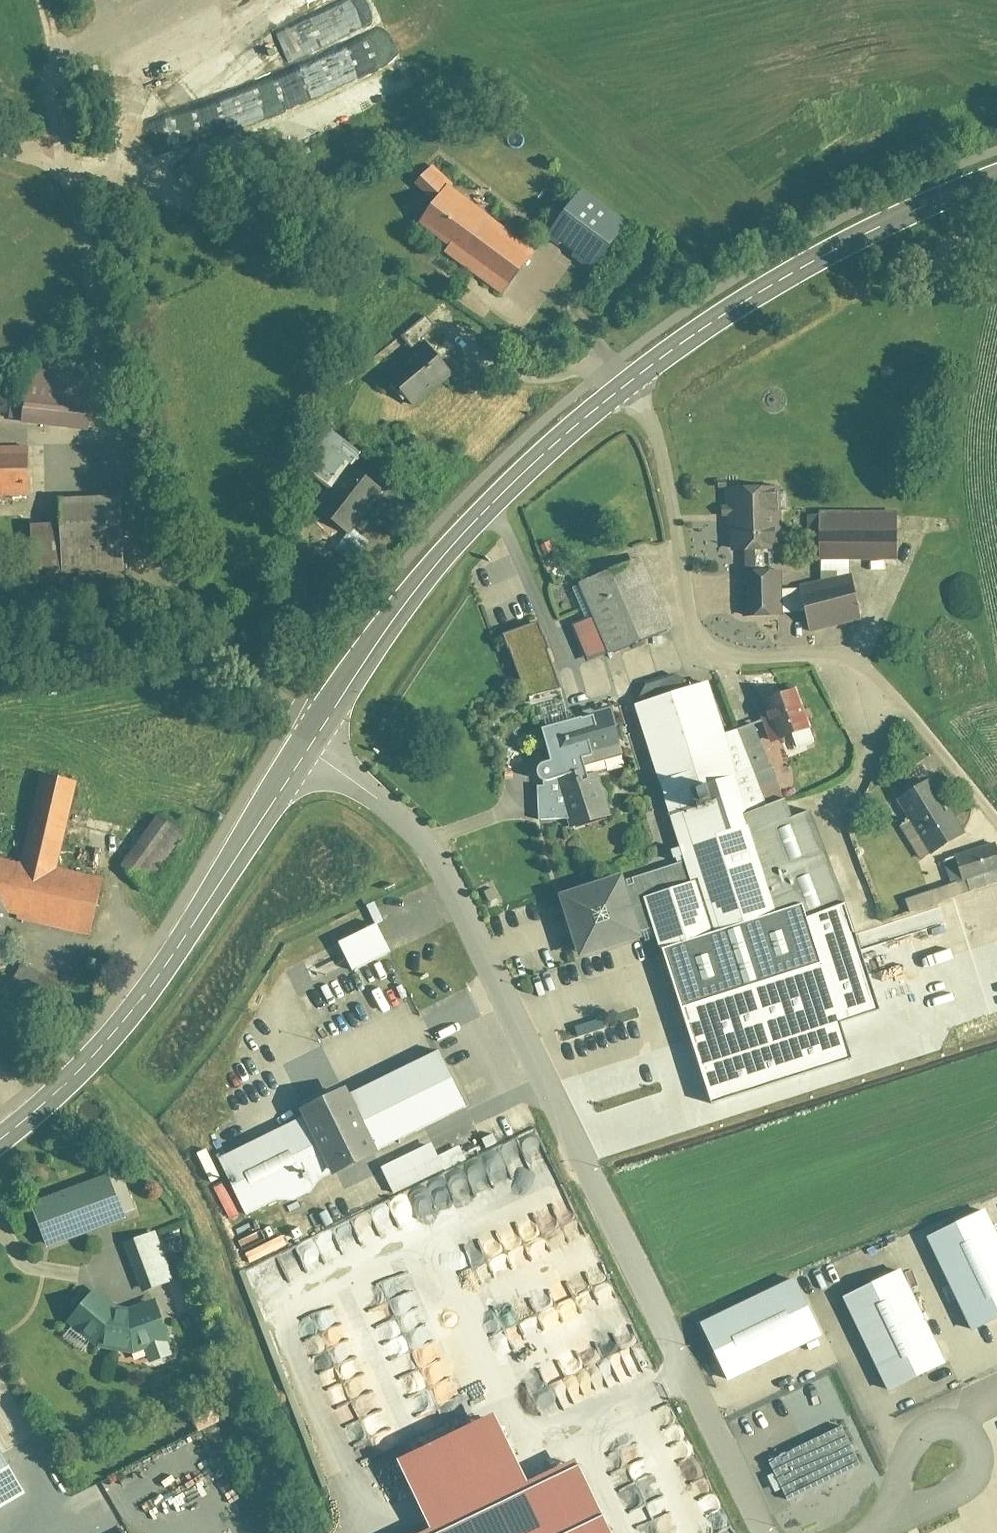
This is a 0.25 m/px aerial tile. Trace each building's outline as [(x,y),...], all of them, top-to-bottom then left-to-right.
[(199,148),(179,185),(211,203),(231,165),(199,148)] [(448,189),(419,227),(504,292),(533,254),(448,189)] [(581,193),(548,239),(592,270),(625,225),(581,193)] [(424,315),(394,341),(405,354),(435,328),(424,315)] [(425,343),(387,380),(417,410),(455,374),(425,343)] [(28,373),(25,406),(7,404),(6,419),(24,420),(23,425),(91,430),(96,379),(28,373)] [(330,434),(302,474),(331,494),(358,454),(330,434)] [(34,500),(33,445),(0,445),(0,500),(34,500)] [(323,522),(349,539),(382,490),(355,472),(323,522)] [(730,492),(733,554),(780,552),(777,489),(730,492)] [(63,505),(64,540),(127,538),(126,504),(63,505)] [(825,523),(824,562),(902,564),(903,534),(904,526),(904,513),(856,512),(855,524),(825,523)] [(48,554),(47,521),(0,521),(0,554),(48,554)] [(572,626),(588,664),(670,630),(640,558),(578,584),(592,617),(572,626)] [(766,618),(783,617),(807,616),(812,633),(860,620),(850,580),(809,591),(779,592),(779,577),(746,577),(746,617),(766,617),(766,618)] [(504,640),(536,725),(573,711),(541,626),(504,640)] [(810,811),(775,823),(728,678),(637,708),(687,862),(634,880),(689,1047),(832,1000),(807,922),(843,911),(810,811)] [(762,706),(785,760),(822,744),(799,690),(762,706)] [(536,787),(538,820),(569,819),(572,827),(609,815),(597,775),(608,772),(605,761),(623,754),(609,708),(541,729),(550,762),(542,763),(542,787),(536,787)] [(881,790),(921,866),(965,843),(925,766),(881,790)] [(58,874),(79,788),(40,778),(19,865),(0,860),(0,952),(9,915),(89,935),(101,885),(58,874)] [(159,816),(119,867),(145,887),(184,836),(159,816)] [(914,916),(996,889),(996,845),(996,844),(950,859),(955,875),(906,892),(914,916)] [(568,900),(587,957),(647,937),(628,880),(568,900)] [(345,943),(357,972),(394,956),(381,927),(345,943)] [(26,961),(13,986),(56,1008),(69,983),(26,961)] [(390,1167),(381,1146),(469,1105),(444,1052),(357,1092),(354,1085),(306,1107),(312,1120),(220,1162),(246,1217),(336,1175),(342,1189),(390,1167)] [(383,1175),(396,1198),(471,1157),(462,1141),(438,1154),(434,1147),(383,1175)] [(30,1202),(45,1249),(133,1220),(117,1173),(30,1202)] [(990,1212),(932,1239),(974,1330),(996,1319),(996,1228),(990,1212)] [(161,1233),(126,1245),(144,1294),(179,1281),(161,1233)] [(947,1361),(905,1271),(848,1297),(890,1388),(947,1361)] [(794,1279),(704,1324),(733,1381),(822,1336),(794,1279)] [(100,1289),(69,1324),(102,1345),(134,1348),(149,1348),(156,1367),(175,1359),(158,1306),(130,1308),(100,1289)] [(584,1468),(539,1489),(505,1417),(408,1462),(441,1532),(614,1532),(584,1468)] [(770,1464),(788,1503),(862,1469),(844,1430),(770,1464)] [(22,1502),(0,1463),(0,1514),(22,1502)]
